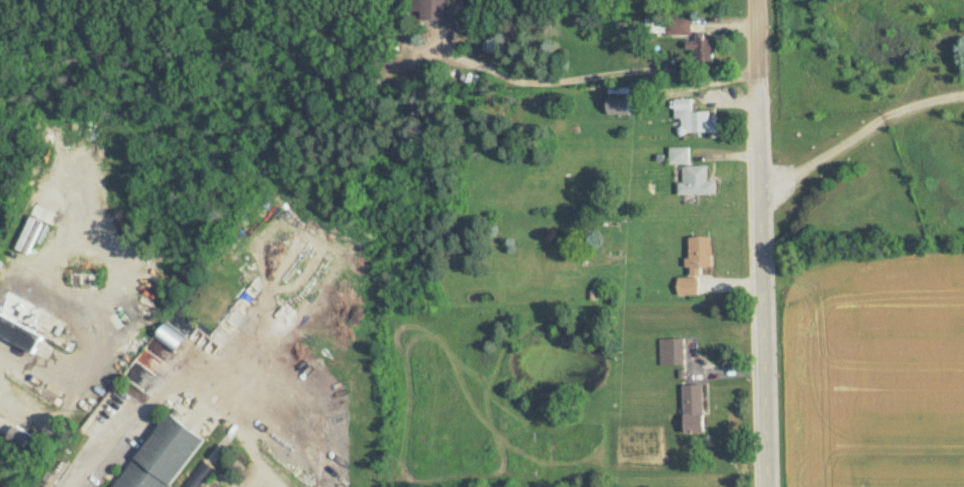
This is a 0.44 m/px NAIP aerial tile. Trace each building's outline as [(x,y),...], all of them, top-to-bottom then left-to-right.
[(421,19),(446,20),(447,0),(421,0),(421,19)] [(692,33),(692,13),(671,13),(671,33),(692,33)] [(695,62),(716,62),(716,38),(687,38),(687,49),(695,49),(695,62)] [(607,116),(629,116),(629,94),(607,94),(607,116)] [(691,132),(717,132),(717,117),(709,117),(709,111),(692,111),(692,100),(674,100),(674,120),(691,120),(691,132)] [(707,165),(689,165),(689,147),(670,148),(670,164),(680,164),(680,195),(716,194),(716,180),(707,180),(707,165)] [(712,236),(689,236),(689,278),(678,278),(678,294),(700,294),(700,267),(712,267),(712,236)] [(35,353),(43,336),(0,313),(0,334),(35,353)] [(185,336),(166,321),(155,336),(174,350),(185,336)] [(684,338),(660,338),(660,365),(684,365),(684,338)] [(704,384),(684,384),(684,432),(704,432),(704,384)] [(202,436),(165,411),(115,486),(168,486),(202,436)] [(32,435),(14,423),(6,436),(25,448),(32,435)]
